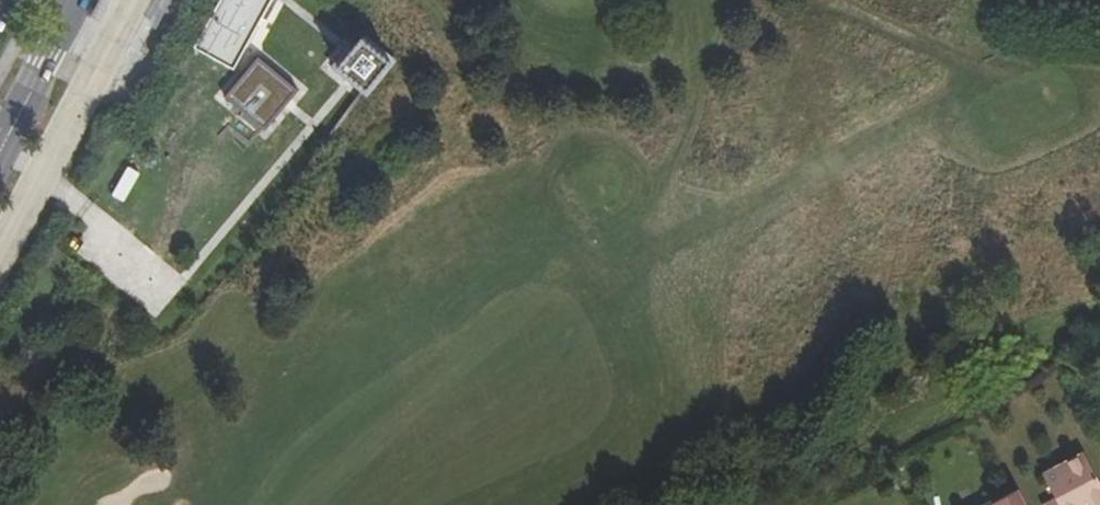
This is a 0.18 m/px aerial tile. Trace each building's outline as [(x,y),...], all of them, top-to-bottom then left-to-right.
[(339,71),(335,76),(363,96),(365,93),(369,96),(398,61),(360,31),(332,65),(339,71)] [(300,89),(259,56),(222,101),(263,134),(300,89)] [(108,196),(122,203),(137,173),(123,166),(108,196)] [(185,283),(100,218),(74,251),(159,317),(185,283)] [(1099,504),(1099,481),(1085,453),(1043,476),(1057,499),(1047,504),(1098,504),(1099,504)]
